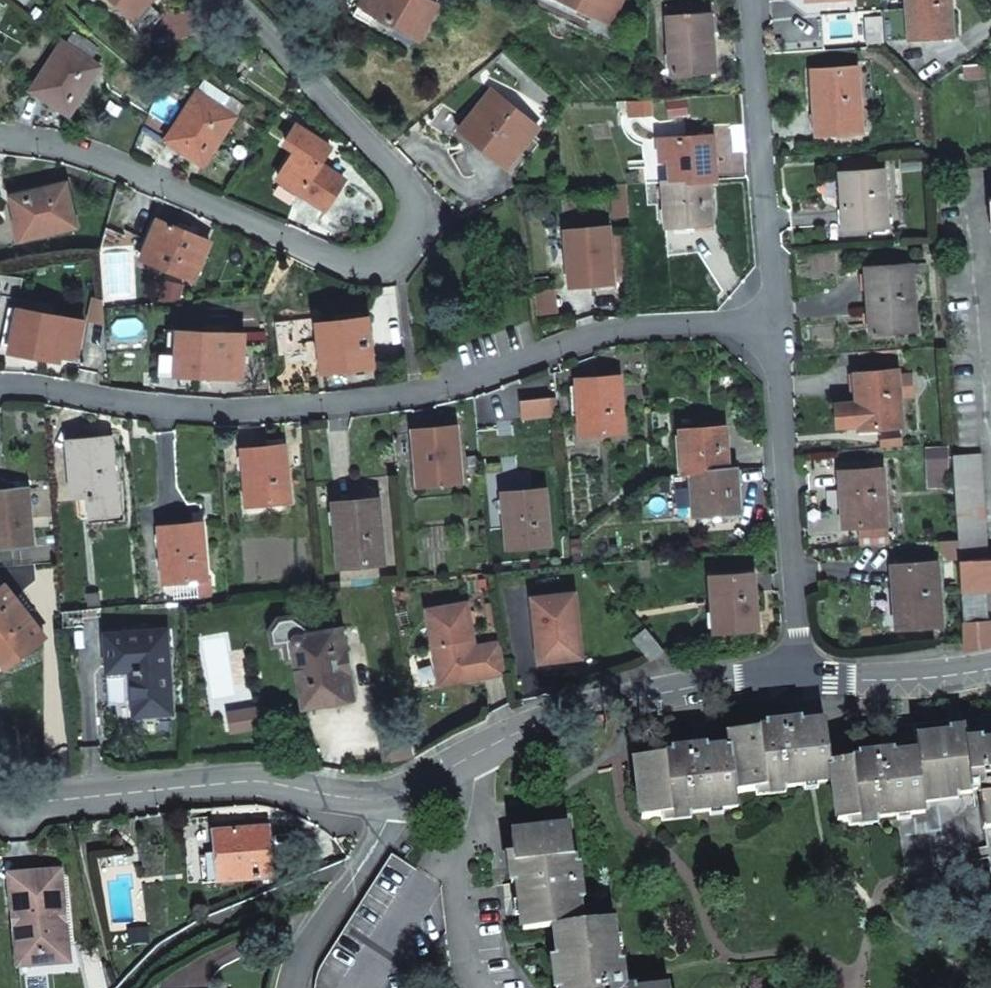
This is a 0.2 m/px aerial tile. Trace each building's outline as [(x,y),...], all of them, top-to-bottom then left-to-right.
[(135,18),(151,0),(115,0),(135,18)] [(429,0),(363,0),(361,4),(396,24),(394,34),(411,44),(419,37),(438,5),(429,0)] [(612,22),(622,0),(566,0),(612,22)] [(955,29),(953,0),(909,0),(910,7),(886,9),(888,41),(935,38),(935,31),(955,29)] [(693,66),(716,64),(712,14),(669,18),(673,74),(694,72),(693,66)] [(956,36),(955,29),(935,31),(935,38),(956,36)] [(73,96),(79,100),(101,67),(63,43),(32,91),(63,111),(73,96)] [(717,70),(716,64),(693,66),(694,72),(717,70)] [(840,125),(863,124),(859,66),(813,69),(818,134),(840,132),(840,125)] [(484,139),(478,145),(506,168),(539,128),(493,91),(466,124),(484,139)] [(207,145),(214,150),(236,117),(199,92),(166,139),(197,160),(207,145)] [(69,116),(79,100),(73,96),(63,111),(69,116)] [(460,131),(478,145),(484,139),(466,124),(460,131)] [(863,131),(863,124),(840,125),(840,132),(863,131)] [(278,179),(282,181),(299,192),(325,209),(344,180),(319,164),(330,148),(295,126),(284,144),(295,151),(278,179)] [(709,179),(717,178),(714,135),(669,139),(670,161),(672,181),(709,179)] [(670,161),(669,139),(659,140),(660,161),(670,161)] [(204,165),(214,150),(207,145),(197,160),(204,165)] [(881,159),(843,161),(844,172),(842,173),(845,229),(889,226),(886,170),(881,170),(881,159)] [(713,223),(709,179),(672,181),(664,181),(668,227),(713,223)] [(299,192),(282,181),(274,194),(290,205),(299,192)] [(67,183),(28,191),(30,198),(12,202),(21,239),(77,227),(67,183)] [(631,217),(629,184),(609,185),(613,217),(631,217)] [(30,198),(28,191),(11,195),(12,202),(30,198)] [(211,242),(159,220),(143,258),(194,280),(211,242)] [(615,285),(611,227),(568,230),(571,287),(615,285)] [(629,237),(616,238),(619,276),(632,276),(629,237)] [(914,264),(867,268),(872,332),(918,328),(914,264)] [(558,313),(556,290),(536,291),(538,314),(558,313)] [(2,348),(12,350),(77,362),(85,322),(9,307),(2,348)] [(318,323),(323,371),(374,366),(369,318),(318,323)] [(168,371),(177,371),(179,332),(170,331),(168,371)] [(179,332),(177,371),(244,375),(246,334),(179,332)] [(860,425),(860,430),(882,428),(881,422),(904,420),(902,390),(914,389),(913,369),(901,370),(901,368),(857,372),(858,402),(860,425)] [(599,383),(599,377),(578,378),(582,435),(624,432),(621,382),(599,383)] [(860,425),(858,402),(836,403),(837,426),(860,425)] [(905,446),(904,420),(881,422),(882,428),(883,447),(905,446)] [(681,429),(684,472),(691,471),(728,468),(725,426),(681,429)] [(435,433),(435,427),(414,429),(419,485),(462,482),(458,431),(435,433)] [(93,500),(94,517),(118,516),(112,437),(69,440),(73,497),(80,497),(89,496),(90,500),(93,500)] [(265,453),(287,451),(287,445),(264,447),(265,453)] [(291,501),(287,451),(265,453),(264,447),(242,449),(247,505),(291,501)] [(928,449),(930,468),(949,467),(948,447),(928,449)] [(960,559),(990,557),(983,454),(954,455),(960,559)] [(740,512),(737,468),(728,468),(691,471),(691,481),(684,481),(685,500),(693,499),(694,516),(740,512)] [(889,543),(888,518),(885,468),(842,471),(845,528),(861,527),(863,545),(889,543)] [(6,490),(0,490),(0,547),(33,544),(28,494),(6,496),(6,490)] [(524,496),(524,490),(502,492),(507,548),(551,544),(546,494),(524,496)] [(81,518),(94,517),(93,500),(90,500),(89,496),(80,497),(81,518)] [(357,507),(380,505),(380,499),(356,500),(357,507)] [(384,563),(380,505),(357,507),(356,500),(333,502),(338,567),(384,563)] [(203,522),(180,524),(180,531),(204,529),(203,522)] [(180,531),(180,524),(159,526),(164,582),(198,580),(200,598),(213,597),(211,577),(208,577),(204,529),(180,531)] [(990,557),(960,559),(962,588),(983,587),(990,587),(990,557)] [(945,624),(940,561),(894,564),(898,627),(945,624)] [(739,625),(759,624),(756,572),(712,575),(715,633),(739,632),(739,625)] [(13,661),(44,637),(6,586),(0,590),(0,645),(13,661)] [(983,587),(962,588),(963,621),(985,620),(983,587)] [(575,593),(532,598),(540,663),(583,657),(575,593)] [(481,682),(508,677),(502,641),(475,646),(468,606),(427,613),(441,685),(480,678),(481,682)] [(289,660),(294,659),(291,640),(301,624),(292,617),(279,620),(271,631),(274,645),(286,643),(289,660)] [(964,641),(965,652),(990,647),(990,620),(985,620),(963,621),(964,641)] [(291,640),(294,659),(303,707),(354,698),(349,671),(345,672),(341,653),(346,652),(342,627),(314,632),(301,624),(291,640)] [(633,638),(651,659),(663,650),(664,649),(646,628),(633,638)] [(174,713),(168,629),(105,633),(108,671),(131,670),(135,715),(174,713)] [(13,661),(0,645),(0,659),(6,666),(13,661)] [(345,672),(349,671),(346,652),(341,653),(345,672)] [(644,821),(740,810),(738,795),(811,787),(835,784),(840,825),(900,817),(908,886),(990,876),(990,716),(883,729),(886,753),(873,755),(873,760),(833,765),(827,724),(805,727),(794,728),(793,722),(779,723),(779,730),(731,735),(733,750),(700,754),(699,748),(685,750),(685,756),(656,759),(636,762),(644,821)] [(655,746),(656,759),(685,756),(685,750),(684,743),(655,746)] [(217,858),(219,884),(274,879),(270,830),(215,835),(217,858)] [(555,930),(563,987),(623,987),(615,923),(582,927),(578,893),(583,892),(581,877),(576,878),(570,830),(512,837),(524,933),(555,930)] [(394,857),(320,973),(318,977),(317,980),(315,987),(414,987),(449,935),(443,889),(394,857)] [(204,885),(219,884),(217,858),(203,859),(204,885)] [(11,878),(19,959),(45,956),(44,949),(68,946),(61,873),(11,878)] [(45,956),(19,959),(20,967),(70,963),(68,946),(44,949),(45,956)]
